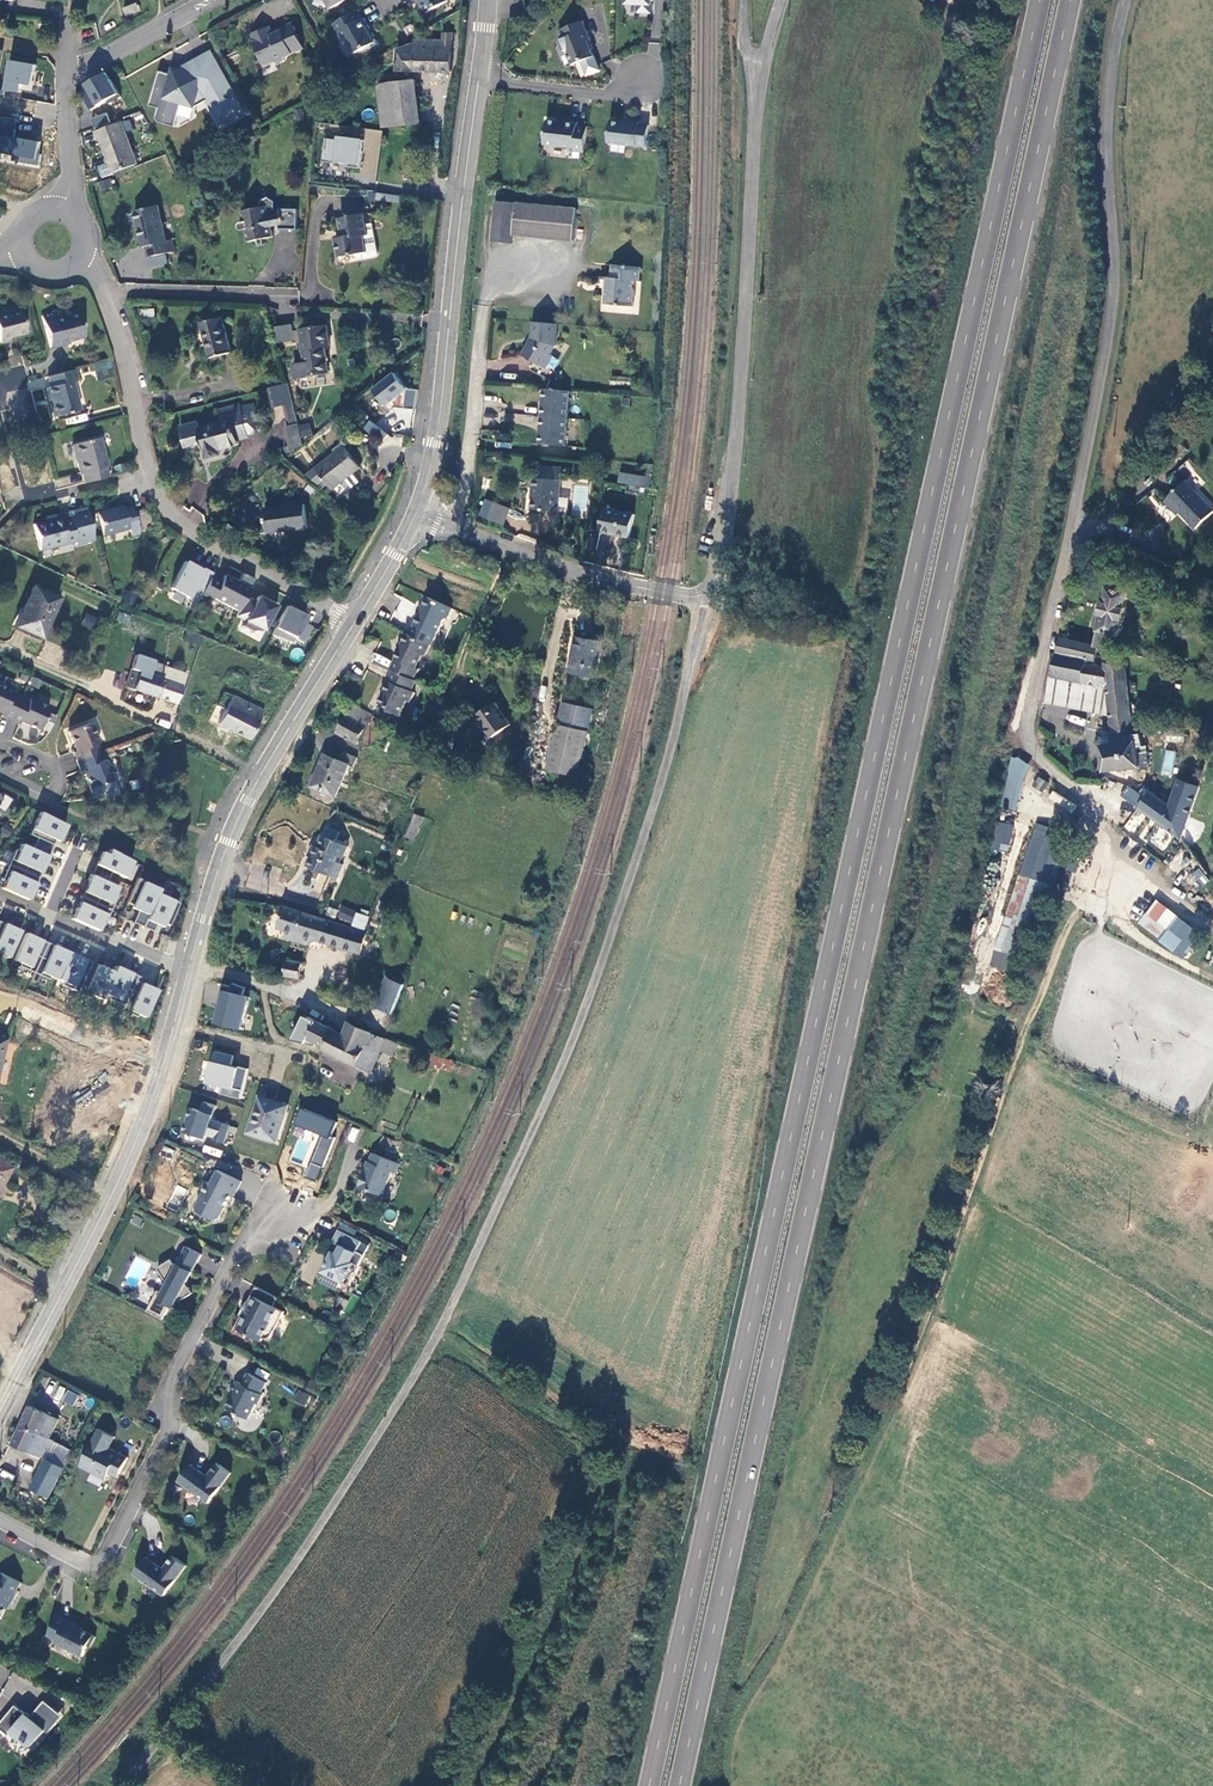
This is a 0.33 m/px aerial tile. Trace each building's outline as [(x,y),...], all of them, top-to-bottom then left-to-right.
[(332,8),(346,0),(327,0),(332,8)] [(447,0),(415,0),(417,3),(420,1),(427,13),(448,2),(447,0)] [(627,4),(638,5),(638,13),(652,13),(652,0),(627,0),(627,4)] [(127,5),(113,10),(115,18),(130,13),(127,5)] [(358,11),(335,24),(339,32),(341,32),(345,38),(348,40),(356,53),(366,48),(369,49),(379,44),(373,33),(371,34),(368,29),(371,28),(365,18),(362,19),(358,11)] [(572,65),(595,57),(589,41),(591,40),(584,21),(559,30),(563,39),(559,40),(563,51),(567,50),(572,65)] [(305,49),(293,23),(280,28),(281,31),(274,35),(271,27),(251,36),(266,67),(275,63),(279,64),(286,61),(287,57),(305,49)] [(452,72),(454,32),(444,31),(443,38),(416,38),(415,43),(398,49),(398,70),(452,72)] [(221,123),(245,110),(212,51),(195,61),(204,76),(192,83),(185,70),(177,75),(172,74),(160,70),(151,105),(160,108),(157,117),(160,122),(174,126),(181,103),(195,107),(208,99),(221,123)] [(30,85),(34,64),(7,59),(0,90),(18,93),(20,83),(30,85)] [(172,74),(177,75),(185,70),(192,83),(204,76),(195,61),(180,69),(174,67),(172,74)] [(106,71),(77,83),(88,109),(117,97),(106,71)] [(421,123),(416,80),(392,81),(378,84),(384,127),(421,123)] [(144,115),(140,107),(135,110),(140,118),(144,115)] [(107,113),(91,117),(93,126),(109,123),(107,113)] [(14,139),(15,117),(0,116),(0,152),(15,153),(14,163),(39,165),(40,141),(14,139)] [(584,153),(584,152),(587,127),(577,126),(578,122),(565,121),(565,122),(548,120),(545,145),(574,149),(574,152),(584,153)] [(611,121),(608,142),(646,147),(648,125),(639,124),(639,123),(621,120),(621,123),(611,121)] [(16,123),(15,137),(31,138),(31,124),(16,123)] [(135,165),(120,123),(95,133),(99,143),(101,142),(113,172),(135,165)] [(363,139),(338,136),(338,140),(326,138),(323,161),(336,163),(336,160),(348,162),(348,166),(360,168),(363,139)] [(99,181),(100,190),(114,188),(112,179),(99,181)] [(246,233),(255,233),(261,233),(271,233),(271,223),(279,223),(279,228),(296,231),(297,212),(279,211),(279,216),(270,216),(269,214),(273,207),(274,196),(268,191),(259,194),(259,201),(244,201),(244,214),(239,214),(237,217),(238,219),(238,221),(245,221),(246,233)] [(375,194),(374,200),(396,203),(397,197),(375,194)] [(576,209),(496,200),(492,236),(497,243),(506,244),(512,240),(513,234),(573,241),(576,209)] [(160,207),(136,213),(144,247),(147,247),(150,258),(176,253),(173,240),(168,242),(160,207)] [(364,214),(339,219),(343,237),(335,239),(339,257),(356,254),(356,257),(359,259),(376,256),(378,253),(372,223),(366,224),(364,214)] [(606,289),(604,303),(616,304),(617,307),(632,309),(633,293),(630,290),(631,283),(637,283),(638,269),(613,266),(611,281),(608,281),(608,289),(606,289)] [(141,316),(154,316),(154,308),(141,309),(141,316)] [(9,342),(8,338),(25,333),(19,310),(0,316),(0,344),(9,342)] [(83,337),(77,313),(56,320),(54,313),(41,316),(49,348),(68,343),(68,341),(83,337)] [(212,358),(232,352),(223,319),(202,324),(208,345),(212,358)] [(556,345),(558,324),(534,322),(533,338),(524,356),(548,369),(555,356),(552,354),(556,345)] [(278,327),(280,342),(304,339),(302,330),(295,331),(294,325),(278,327)] [(295,364),(297,379),(309,377),(309,376),(329,373),(326,347),(331,347),(328,325),(302,328),(302,330),(304,339),(307,363),(295,364)] [(110,359),(94,362),(98,380),(114,376),(110,359)] [(74,371),(46,377),(50,388),(45,389),(52,417),(78,411),(70,383),(77,381),(74,371)] [(393,371),(368,389),(386,415),(412,398),(408,393),(393,371)] [(638,378),(613,377),(613,387),(637,388),(638,378)] [(289,384),(269,389),(274,407),(284,404),(284,402),(293,399),(289,384)] [(546,390),(545,405),(542,404),(540,427),(543,428),(542,444),(567,446),(571,392),(546,390)] [(373,397),(369,392),(360,399),(364,404),(373,397)] [(299,424),(293,399),(284,402),(284,404),(289,426),(299,424)] [(219,448),(239,443),(238,440),(249,437),(249,435),(243,412),(242,409),(222,415),(223,422),(200,428),(199,422),(181,427),(187,448),(202,444),(207,458),(221,454),(219,448)] [(256,426),(259,426),(255,409),(243,412),(249,435),(257,432),(256,426)] [(308,413),(299,415),(301,424),(310,422),(308,413)] [(368,420),(361,430),(380,443),(387,433),(368,420)] [(299,424),(289,426),(285,427),(291,454),(304,443),(301,431),(299,424)] [(304,443),(319,432),(312,424),(301,431),(304,443)] [(84,484),(107,478),(104,469),(106,468),(99,439),(72,446),(79,475),(82,474),(84,484)] [(334,490),(361,469),(345,447),(317,468),(307,475),(321,485),(327,481),(334,490)] [(534,509),(561,511),(564,468),(543,466),(542,478),(534,478),(533,490),(536,490),(534,509)] [(621,472),(620,483),(644,487),(645,474),(621,472)] [(1184,488),(1169,503),(1181,515),(1197,530),(1212,515),(1184,488)] [(512,508),(496,502),(491,518),(506,524),(512,508)] [(1181,515),(1169,503),(1167,507),(1177,517),(1181,515)] [(270,534),(309,529),(306,504),(266,509),(270,534)] [(122,507),(97,512),(102,536),(127,529),(129,537),(138,534),(136,526),(131,506),(122,509),(122,507)] [(77,543),(95,539),(86,507),(74,509),(75,513),(70,515),(70,517),(61,520),(59,513),(50,516),(51,520),(34,524),(41,549),(76,540),(77,543)] [(635,514),(605,508),(601,532),(630,538),(635,514)] [(1123,538),(1106,531),(1098,542),(1118,550),(1123,538)] [(196,559),(184,553),(177,549),(168,566),(186,575),(196,559)] [(1077,553),(1075,558),(1082,562),(1083,554),(1077,553)] [(220,581),(211,576),(200,596),(210,601),(212,597),(238,612),(249,590),(224,575),(220,581)] [(1103,608),(1092,643),(1096,644),(1107,645),(1113,631),(1119,632),(1123,615),(1125,616),(1129,603),(1127,601),(1130,587),(1111,580),(1107,594),(1104,594),(1100,607),(1103,608)] [(40,638),(51,614),(58,598),(33,587),(15,626),(40,638)] [(454,607),(431,596),(411,635),(433,645),(454,607)] [(253,605),(245,600),(238,612),(236,615),(245,621),(243,626),(251,631),(262,632),(273,607),(266,603),(257,599),(253,605)] [(161,609),(154,605),(150,610),(159,614),(161,609)] [(302,617),(286,609),(273,635),(290,643),(293,639),(302,644),(309,628),(299,623),(302,617)] [(119,612),(116,621),(127,624),(130,615),(119,612)] [(86,613),(81,626),(92,630),(97,618),(86,613)] [(403,651),(394,668),(405,673),(416,676),(423,660),(427,657),(433,645),(411,635),(407,643),(401,646),(403,651)] [(1060,635),(1057,650),(1087,658),(1087,661),(1093,662),(1096,644),(1092,643),(1060,635)] [(595,677),(602,643),(577,638),(570,673),(595,677)] [(1087,658),(1057,650),(1052,672),(1109,685),(1113,716),(1117,740),(1103,741),(1106,768),(1139,767),(1141,747),(1145,747),(1145,730),(1137,730),(1130,685),(1128,675),(1126,663),(1106,660),(1105,664),(1093,662),(1087,661),(1087,658)] [(373,652),(370,660),(387,667),(390,660),(373,652)] [(175,705),(185,675),(134,658),(124,688),(175,705)] [(405,673),(394,668),(394,670),(395,671),(390,682),(391,683),(381,704),(388,708),(390,712),(400,717),(408,701),(410,702),(415,693),(413,692),(418,683),(416,681),(420,671),(418,670),(416,676),(405,673)] [(1109,685),(1052,672),(1046,702),(1113,716),(1109,685)] [(1138,674),(1128,675),(1130,685),(1139,684),(1138,674)] [(10,690),(13,682),(0,677),(0,686),(10,690)] [(3,713),(2,716),(10,720),(19,697),(11,694),(12,691),(10,690),(0,686),(0,712),(3,713)] [(209,721),(218,724),(231,696),(223,692),(209,721)] [(127,704),(111,696),(109,704),(124,712),(127,704)] [(264,712),(231,696),(218,724),(251,740),(264,712)] [(19,697),(10,720),(18,723),(20,719),(39,728),(48,707),(28,698),(28,701),(19,697)] [(497,703),(476,717),(483,727),(486,725),(494,737),(512,725),(497,703)] [(566,703),(561,726),(590,733),(595,710),(566,703)] [(374,717),(354,704),(337,733),(358,744),(360,741),(374,717)] [(1084,727),(1086,720),(1069,713),(1066,721),(1084,727)] [(371,747),(386,723),(374,717),(360,741),(371,747)] [(98,752),(94,743),(97,741),(90,722),(69,730),(77,750),(73,752),(76,761),(98,752)] [(590,733),(561,726),(550,768),(579,775),(590,733)] [(419,736),(416,741),(416,742),(431,751),(432,749),(435,745),(419,736)] [(1164,750),(1161,773),(1172,775),(1175,751),(1164,750)] [(98,752),(76,761),(80,769),(83,768),(91,788),(112,779),(104,760),(101,760),(98,752)] [(340,761),(325,755),(311,788),(336,798),(351,766),(340,761)] [(1000,808),(1017,811),(1027,761),(1010,758),(1000,808)] [(1042,792),(1048,782),(1038,776),(1032,786),(1042,792)] [(1126,784),(1121,794),(1184,835),(1200,788),(1179,777),(1168,802),(1147,790),(1143,794),(1126,784)] [(415,798),(418,790),(411,788),(407,795),(415,798)] [(1051,792),(1047,800),(1073,812),(1077,803),(1051,792)] [(48,856),(55,840),(59,842),(67,824),(40,812),(30,834),(37,838),(32,849),(48,856)] [(426,819),(416,816),(408,838),(418,842),(426,819)] [(992,850),(1009,852),(1012,824),(995,822),(992,850)] [(341,832),(331,827),(326,836),(323,835),(317,846),(315,845),(309,856),(312,857),(307,867),(331,877),(339,862),(341,857),(344,858),(349,847),(337,841),(341,832)] [(198,846),(202,837),(197,836),(194,844),(198,846)] [(1039,854),(1044,840),(1033,836),(1029,851),(1039,854)] [(8,864),(38,878),(48,856),(32,849),(21,844),(18,851),(15,849),(8,864)] [(90,876),(106,883),(111,873),(125,879),(132,862),(109,850),(107,855),(101,853),(90,876)] [(1037,860),(1025,856),(1011,899),(1022,902),(1037,860)] [(339,862),(331,877),(338,880),(345,865),(339,862)] [(38,878),(8,864),(1,879),(4,881),(1,887),(28,900),(38,878)] [(1199,867),(1192,872),(1201,886),(1209,881),(1199,867)] [(106,883),(90,876),(80,897),(109,910),(110,911),(117,896),(114,895),(117,888),(106,883)] [(152,886),(138,879),(127,904),(138,909),(132,924),(142,928),(159,891),(151,887),(152,886)] [(159,891),(142,928),(152,933),(157,922),(168,927),(179,905),(166,899),(168,895),(159,891)] [(80,897),(70,919),(97,932),(100,925),(103,926),(110,911),(109,910),(80,897)] [(1178,915),(1158,899),(1146,912),(1168,929),(1178,915)] [(286,906),(278,905),(277,911),(284,913),(280,927),(288,929),(300,933),(298,940),(308,943),(318,939),(360,952),(367,932),(333,921),(286,906)] [(366,929),(370,918),(359,915),(356,925),(366,929)] [(6,958),(19,931),(0,922),(0,955),(6,958)] [(300,933),(288,929),(286,936),(298,940),(300,933)] [(32,973),(46,943),(24,933),(11,960),(18,963),(17,966),(32,973)] [(46,943),(32,973),(47,979),(48,977),(55,980),(67,953),(64,951),(46,943)] [(67,953),(55,980),(62,983),(61,986),(76,993),(89,963),(71,954),(67,953)] [(287,960),(284,975),(299,977),(302,961),(287,960)] [(89,963),(76,993),(91,999),(92,997),(99,1000),(101,994),(111,973),(89,963)] [(111,973),(101,994),(108,997),(107,1000),(122,1007),(136,977),(114,967),(111,973)] [(386,976),(375,1006),(393,1013),(404,983),(386,976)] [(145,981),(136,977),(122,1007),(120,1011),(135,1018),(136,1016),(143,1019),(155,992),(143,986),(145,981)] [(247,997),(243,995),(245,988),(233,983),(232,987),(227,1003),(221,1002),(216,1023),(241,1029),(249,1001),(247,997)] [(232,987),(223,985),(219,1001),(221,1002),(227,1003),(232,987)] [(333,1030),(317,1022),(308,1038),(325,1047),(333,1030)] [(373,1033),(350,1022),(345,1035),(333,1030),(325,1047),(324,1050),(371,1072),(382,1051),(393,1055),(398,1043),(372,1034),(373,1033)] [(280,1025),(276,1041),(288,1044),(293,1027),(280,1025)] [(208,1081),(224,1085),(222,1093),(242,1098),(249,1068),(240,1066),(239,1067),(232,1065),(234,1055),(216,1051),(208,1081)] [(454,1070),(456,1062),(432,1054),(432,1056),(419,1052),(417,1059),(454,1070)] [(277,1139),(288,1105),(263,1097),(252,1130),(277,1139)] [(194,1107),(186,1130),(207,1137),(208,1133),(216,1136),(215,1139),(225,1142),(231,1124),(213,1118),(217,1105),(205,1101),(202,1110),(194,1107)] [(299,1122),(325,1133),(308,1175),(319,1180),(337,1136),(334,1134),(339,1121),(305,1107),(299,1122)] [(355,1142),(359,1128),(350,1126),(347,1141),(355,1142)] [(302,1129),(293,1160),(310,1165),(319,1134),(302,1129)] [(159,1154),(171,1158),(174,1150),(163,1146),(159,1154)] [(400,1161),(373,1150),(369,1159),(368,1158),(364,1168),(366,1168),(359,1184),(382,1193),(392,1169),(396,1170),(400,1161)] [(0,1162),(0,1187),(10,1167),(0,1162)] [(242,1179),(220,1167),(213,1182),(207,1179),(203,1188),(204,1192),(198,1204),(199,1208),(216,1217),(220,1216),(232,1193),(234,1195),(242,1179)] [(178,1210),(187,1190),(176,1185),(167,1205),(178,1210)] [(362,1237),(340,1225),(333,1237),(342,1241),(338,1249),(336,1248),(335,1248),(332,1249),(331,1250),(323,1267),(344,1278),(346,1274),(350,1274),(352,1272),(354,1268),(354,1265),(352,1262),(354,1259),(359,1261),(365,1250),(357,1246),(362,1237)] [(177,1264),(173,1257),(159,1265),(169,1280),(160,1297),(175,1305),(179,1297),(181,1299),(194,1291),(188,1281),(203,1252),(188,1244),(177,1264)] [(279,1295),(257,1284),(248,1301),(252,1303),(247,1312),(243,1311),(234,1330),(246,1336),(248,1332),(262,1339),(268,1327),(274,1330),(285,1309),(275,1303),(279,1295)] [(244,1381),(238,1378),(233,1389),(236,1390),(228,1405),(249,1416),(257,1400),(259,1401),(264,1392),(262,1391),(268,1379),(250,1370),(244,1381)] [(58,1386),(53,1398),(73,1407),(78,1394),(58,1386)] [(299,1390),(293,1400),(306,1407),(311,1396),(299,1390)] [(41,1456),(46,1447),(58,1419),(30,1406),(13,1444),(34,1452),(41,1456)] [(58,1419),(46,1447),(52,1450),(59,1435),(62,1436),(68,1423),(58,1419)] [(114,1449),(110,1446),(116,1435),(100,1427),(81,1465),(93,1471),(95,1468),(108,1475),(110,1471),(112,1468),(120,1473),(129,1456),(120,1451),(119,1453),(114,1450),(114,1449)] [(31,1489),(48,1497),(63,1467),(47,1458),(31,1489)] [(188,1466),(177,1483),(209,1503),(229,1471),(215,1462),(206,1477),(188,1466)] [(95,1468),(93,1471),(107,1478),(108,1475),(95,1468)] [(147,1554),(134,1570),(163,1594),(187,1565),(174,1554),(163,1568),(147,1554)] [(21,1583),(1,1573),(0,1576),(0,1619),(1,1620),(7,1608),(9,1603),(11,1604),(12,1605),(17,1593),(16,1592),(21,1583)] [(76,1628),(77,1626),(58,1617),(48,1636),(58,1641),(57,1644),(83,1658),(89,1647),(91,1648),(96,1638),(83,1631),(76,1628)] [(56,1706),(74,1722),(83,1713),(63,1697),(56,1706)] [(74,1722),(56,1706),(42,1722),(60,1738),(74,1722)]
